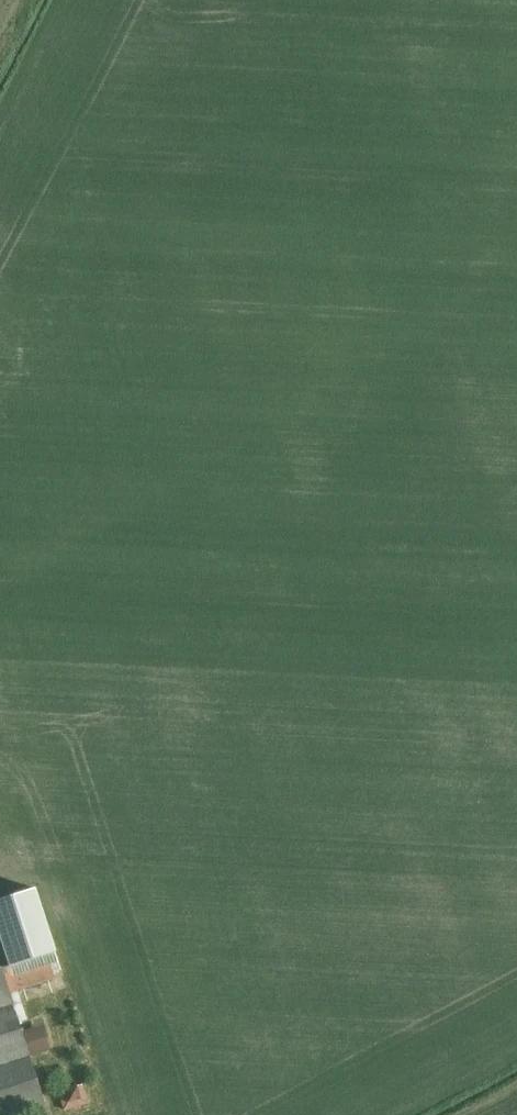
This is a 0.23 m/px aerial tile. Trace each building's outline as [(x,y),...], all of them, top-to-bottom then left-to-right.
[(43,1105),(17,1022),(28,1019),(19,992),(55,981),(50,964),(58,961),(54,950),(60,948),(39,887),(0,901),(0,935),(11,965),(0,968),(0,1114),(12,1114),(43,1105)] [(41,1026),(25,1031),(32,1054),(48,1049),(41,1026)] [(80,1099),(57,1105),(59,1114),(84,1114),(80,1099)]
